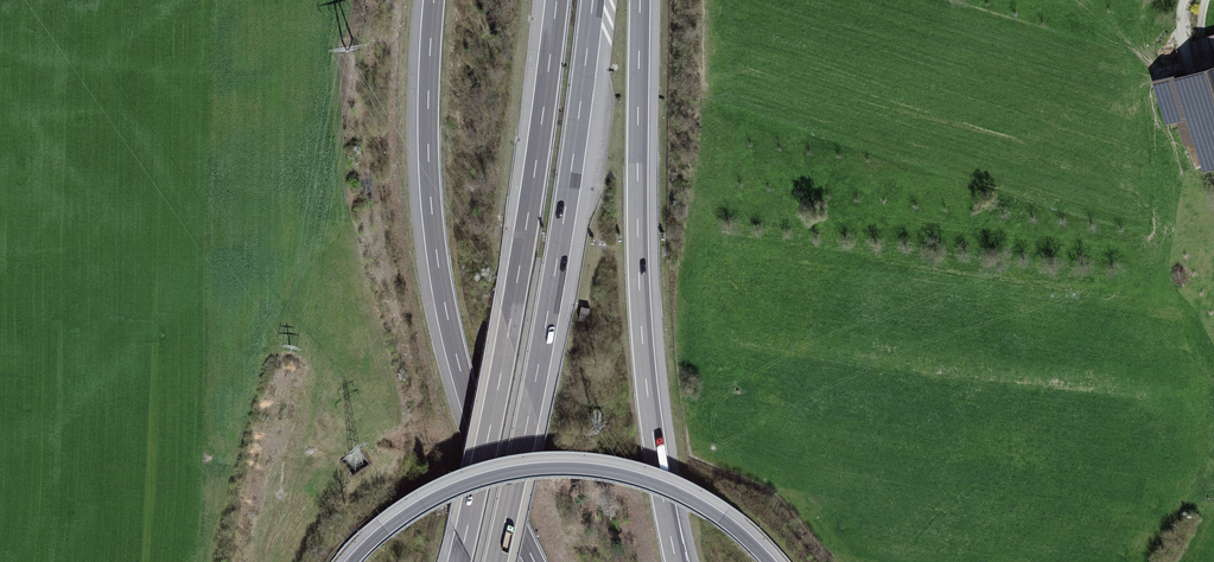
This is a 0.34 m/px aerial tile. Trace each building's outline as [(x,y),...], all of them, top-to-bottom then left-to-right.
[(1176,75),(1206,162),(1213,159),(1213,63),(1176,75)]
